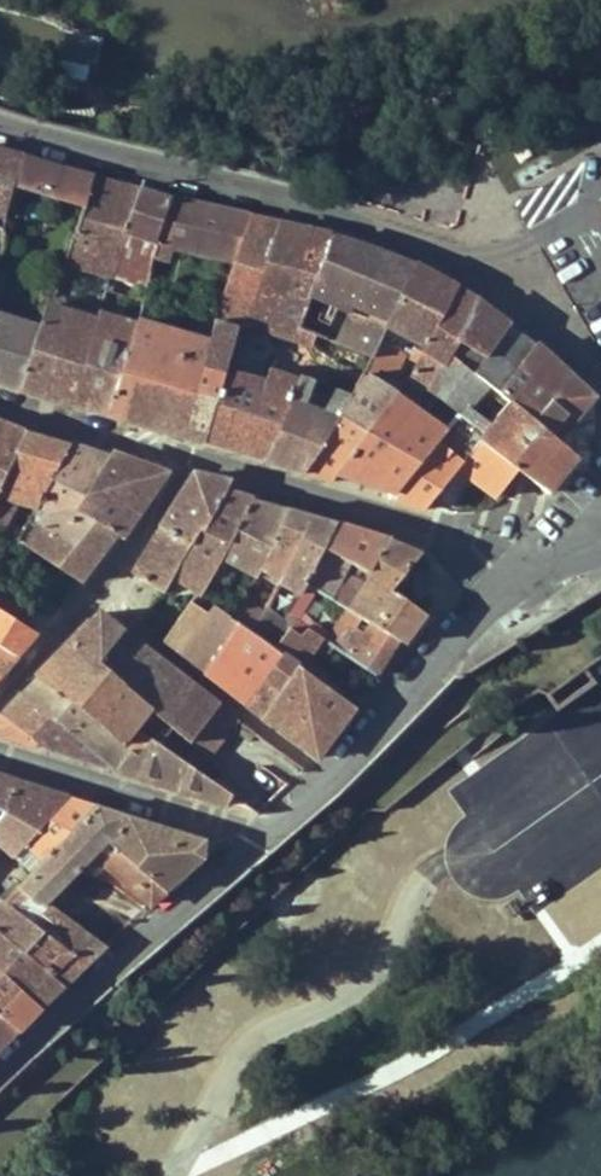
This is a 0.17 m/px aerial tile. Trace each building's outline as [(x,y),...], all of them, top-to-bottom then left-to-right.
[(527,142),(514,150),(520,161),(534,153),(527,142)] [(6,215),(14,187),(22,158),(0,152),(0,214),(6,215)] [(40,163),(22,158),(14,187),(25,190),(51,197),(59,169),(40,163)] [(51,197),(84,206),(93,178),(59,169),(51,197)] [(64,262),(113,275),(139,191),(93,178),(84,206),(77,232),(73,231),(64,262)] [(17,218),(25,190),(14,187),(6,215),(17,218)] [(153,195),(139,191),(113,275),(108,290),(142,299),(153,256),(170,199),(153,195)] [(171,247),(234,261),(249,216),(170,199),(153,256),(167,259),(171,247)] [(234,261),(217,317),(239,323),(239,322),(248,325),(247,327),(273,335),(274,333),(278,320),(285,300),(256,290),(279,223),(249,216),(234,261)] [(256,290),(285,300),(308,230),(279,223),(256,290)] [(310,302),(311,299),(336,236),(320,232),(308,230),(285,300),(278,320),(300,328),(305,314),(310,302)] [(329,306),(332,297),(355,240),(336,236),(311,299),(329,306)] [(332,297),(352,305),(378,250),(355,240),(332,297)] [(352,305),(371,312),(397,258),(378,250),(352,305)] [(397,258),(371,312),(368,319),(349,311),(347,313),(334,341),(373,357),(387,325),(415,265),(397,258)] [(387,325),(427,345),(456,288),(439,278),(415,265),(387,325)] [(363,482),(422,413),(436,397),(429,391),(450,353),(457,340),(479,301),(456,288),(427,345),(412,373),(410,372),(395,393),(337,473),(354,479),(363,482)] [(352,305),(332,297),(329,306),(311,299),(310,302),(328,309),(345,316),(347,313),(349,311),(352,305)] [(479,301),(457,340),(487,355),(510,325),(490,310),(479,301)] [(95,324),(96,320),(44,305),(38,328),(21,388),(46,396),(71,403),(95,324)] [(96,320),(95,324),(131,335),(134,324),(98,313),(96,320)] [(21,388),(38,328),(0,316),(0,382),(21,388)] [(182,436),(209,341),(136,320),(134,324),(131,335),(106,414),(146,425),(182,436)] [(274,333),(312,344),(317,335),(300,328),(278,320),(274,333)] [(106,414),(131,335),(95,324),(71,403),(87,408),(106,414)] [(224,373),(236,332),(214,325),(209,341),(182,436),(193,439),(204,442),(224,373)] [(487,382),(499,391),(535,343),(510,325),(487,355),(457,340),(450,353),(487,382)] [(534,418),(550,399),(574,419),(592,396),(535,343),(499,391),(513,402),(534,418)] [(460,415),(468,406),(487,382),(450,353),(429,391),(436,397),(460,415)] [(337,473),(395,393),(372,377),(378,369),(370,363),(353,394),(305,471),(317,475),(331,480),(337,473)] [(236,451),(264,460),(298,380),(268,371),(264,383),(224,373),(204,442),(236,451)] [(353,394),(339,389),(325,410),(305,401),(314,379),(300,374),(298,380),(264,460),(288,466),(305,471),(353,394)] [(558,438),(574,419),(550,399),(534,418),(513,402),(494,426),(475,412),(467,421),(481,432),(477,439),(518,469),(524,474),(527,476),(558,438)] [(460,415),(467,421),(475,412),(468,406),(460,415)] [(382,488),(396,492),(446,431),(422,413),(363,482),(382,488)] [(479,474),(475,481),(496,496),(518,469),(477,439),(481,432),(467,421),(460,415),(446,431),(396,492),(391,500),(411,506),(424,511),(429,505),(458,468),(464,461),(479,474)] [(26,431),(10,425),(0,422),(0,487),(26,431)] [(20,497),(39,503),(70,444),(48,437),(26,431),(0,487),(0,530),(2,531),(20,497)] [(577,456),(578,454),(558,438),(527,476),(548,491),(577,456)] [(38,506),(31,518),(61,535),(75,509),(87,491),(108,456),(89,450),(70,444),(39,503),(38,506)] [(160,471),(108,456),(87,491),(129,516),(144,495),(160,471)] [(458,468),(475,481),(479,474),(464,461),(458,468)] [(160,529),(192,547),(226,489),(231,481),(195,475),(170,514),(160,529)] [(205,590),(216,568),(253,498),(250,498),(238,493),(226,489),(192,547),(175,571),(201,588),(205,590)] [(129,516),(87,491),(75,509),(116,534),(129,516)] [(253,498),(216,568),(205,590),(201,588),(191,602),(209,614),(215,605),(221,596),(224,598),(235,575),(244,557),(270,504),(261,501),(253,498)] [(278,506),(270,504),(244,557),(263,567),(264,564),(287,509),(278,506)] [(99,556),(116,534),(75,509),(61,535),(31,518),(19,542),(27,547),(80,581),(99,556)] [(264,564),(283,572),(312,517),(298,513),(287,509),(264,564)] [(322,520),(312,517),(283,572),(280,579),(263,609),(287,624),(323,548),(335,524),(322,520)] [(350,565),(366,575),(389,540),(367,533),(335,524),(323,548),(350,565)] [(136,576),(162,592),(175,571),(192,547),(160,529),(149,547),(133,573),(136,576)] [(406,547),(389,540),(366,575),(371,578),(391,590),(421,554),(419,552),(406,547)] [(290,627),(296,621),(315,589),(333,600),(344,577),(350,565),(323,548),(287,624),(290,627)] [(263,567),(261,571),(280,579),(283,572),(264,564),(263,567)] [(432,572),(415,573),(415,601),(432,601),(432,572)] [(242,601),(247,594),(234,586),(239,578),(235,575),(224,598),(221,596),(215,605),(232,617),(242,601)] [(365,589),(344,577),(333,600),(356,614),(363,618),(370,623),(398,640),(404,644),(416,626),(425,612),(391,590),(371,578),(365,589)] [(262,612),(242,601),(232,617),(239,622),(251,631),(262,612)] [(209,614),(191,602),(165,641),(182,654),(209,614)] [(182,654),(205,671),(239,622),(232,617),(215,605),(209,614),(182,654)] [(282,653),(276,648),(290,627),(287,624),(263,609),(262,612),(251,631),(264,640),(230,689),(248,703),(282,653)] [(18,656),(29,643),(37,633),(0,610),(0,645),(18,656)] [(150,708),(190,742),(218,703),(98,612),(71,640),(35,676),(121,743),(131,750),(143,732),(136,726),(150,708)] [(354,632),(363,618),(356,614),(334,647),(376,675),(388,655),(398,640),(370,623),(362,636),(354,632)] [(302,635),(306,628),(296,621),(290,627),(302,635)] [(205,671),(217,680),(251,631),(239,622),(205,671)] [(319,756),(356,706),(302,667),(315,648),(326,656),(333,646),(306,628),(302,635),(290,627),(276,648),(282,653),(248,703),(294,738),(319,756)] [(264,640),(251,631),(217,680),(230,689),(264,640)] [(18,656),(0,645),(0,675),(10,664),(18,656)] [(116,771),(131,750),(121,743),(35,676),(29,682),(21,691),(55,720),(106,761),(102,767),(116,771)] [(36,747),(39,743),(55,720),(21,691),(8,704),(0,712),(0,737),(36,747)] [(208,754),(229,726),(236,717),(218,703),(190,742),(208,754)] [(236,717),(229,726),(248,740),(256,732),(236,717)] [(106,761),(55,720),(39,743),(48,751),(61,755),(102,767),(106,761)] [(160,785),(256,815),(258,813),(155,739),(150,738),(143,732),(131,750),(116,771),(160,785)] [(264,801),(281,785),(265,767),(248,783),(264,801)] [(11,857),(24,844),(67,797),(0,776),(0,848),(11,857)] [(67,797),(24,844),(37,855),(24,869),(29,873),(93,806),(79,801),(67,797)] [(105,846),(117,857),(109,866),(151,902),(201,855),(203,842),(157,827),(93,806),(29,873),(16,887),(36,903),(39,900),(45,904),(95,854),(105,846)] [(95,854),(109,866),(117,857),(105,846),(95,854)] [(103,945),(45,904),(39,900),(36,903),(16,887),(3,901),(40,930),(22,952),(64,983),(84,964),(103,945)] [(40,930),(3,901),(0,905),(0,935),(22,952),(40,930)] [(0,935),(0,972),(43,1004),(58,989),(64,983),(22,952),(0,935)] [(43,1004),(0,972),(0,989),(32,1015),(38,1009),(43,1004)] [(16,1030),(32,1015),(0,989),(0,1017),(16,1030)] [(16,1030),(0,1017),(0,1048),(5,1042),(16,1030)]
